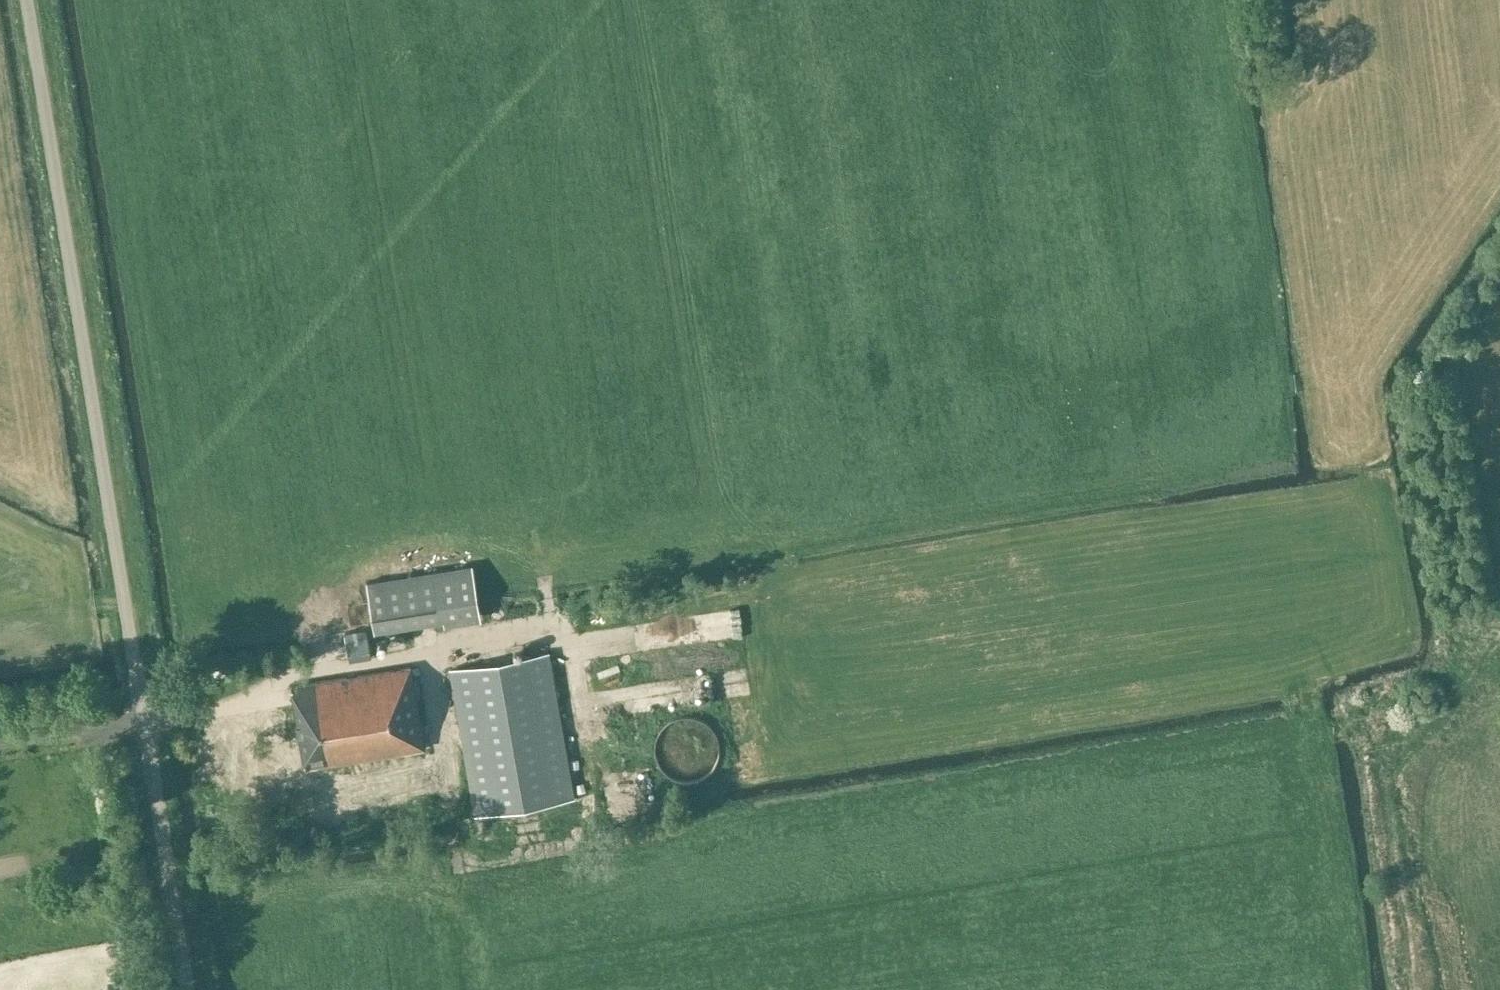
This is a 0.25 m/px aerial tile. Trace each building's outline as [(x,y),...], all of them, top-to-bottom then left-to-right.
[(481,619),(472,565),(366,583),(375,632),(443,620),(444,625),(481,619)] [(709,639),(738,637),(736,615),(678,620),(679,634),(709,632),(709,639)] [(372,657),(367,629),(346,632),(350,661),(372,657)] [(574,799),(549,653),(449,671),(475,816),(574,799)] [(424,749),(410,667),(292,687),(305,768),(424,749)] [(683,781),(687,782),(690,781),(692,781),(696,780),(698,780),(700,779),(704,777),(708,774),(711,771),(712,769),(714,767),(715,765),(716,763),(717,760),(718,758),(718,756),(719,754),(719,751),(719,749),(719,747),(719,745),(718,743),(718,740),(717,738),(716,736),(715,734),(714,732),(713,730),(712,728),(710,727),(707,724),(704,722),(702,721),(700,720),(697,718),(692,717),(689,717),(685,717),(680,718),(678,718),(674,720),(670,722),(666,724),(664,727),(661,730),(659,732),(658,734),(657,736),(656,738),(656,740),(655,743),(655,745),(655,747),(655,749),(655,750),(655,754),(655,756),(656,758),(657,761),(657,762),(658,764),(659,766),(661,769),(663,771),(665,773),(668,775),(671,777),(675,779),(678,780),(681,781),(683,781)]
